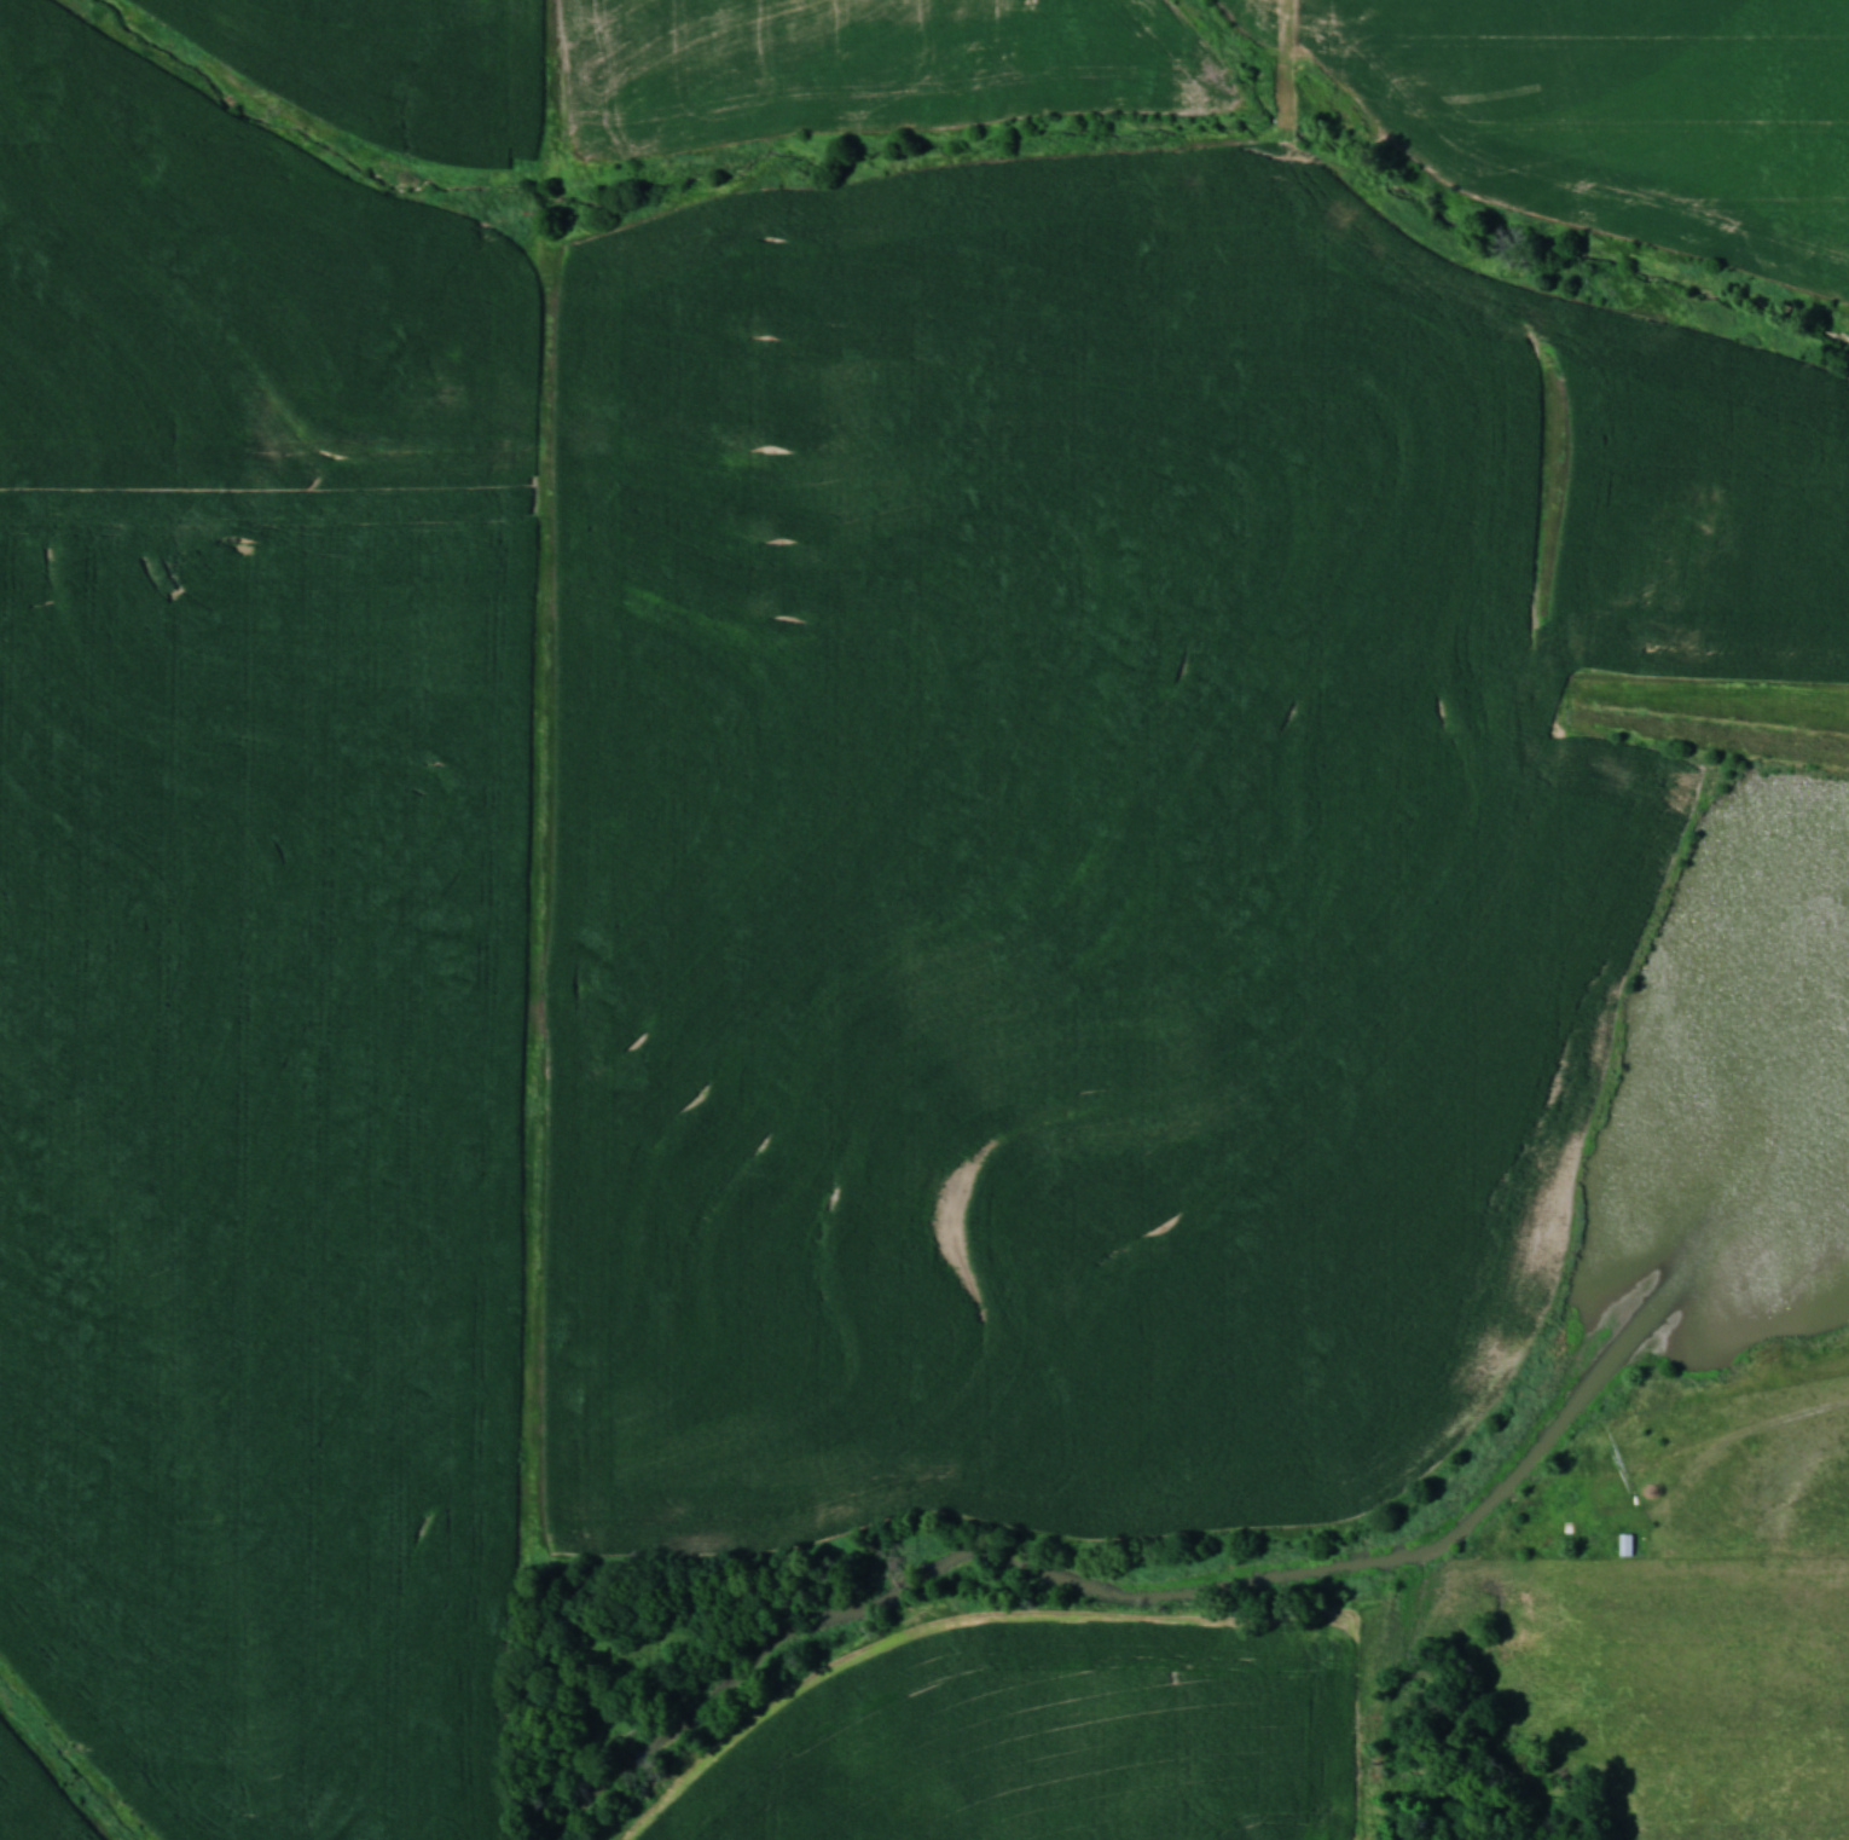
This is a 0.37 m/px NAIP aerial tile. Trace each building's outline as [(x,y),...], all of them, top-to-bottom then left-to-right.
[(1622,1555),(1633,1555),(1633,1535),(1622,1535),(1622,1555)]
